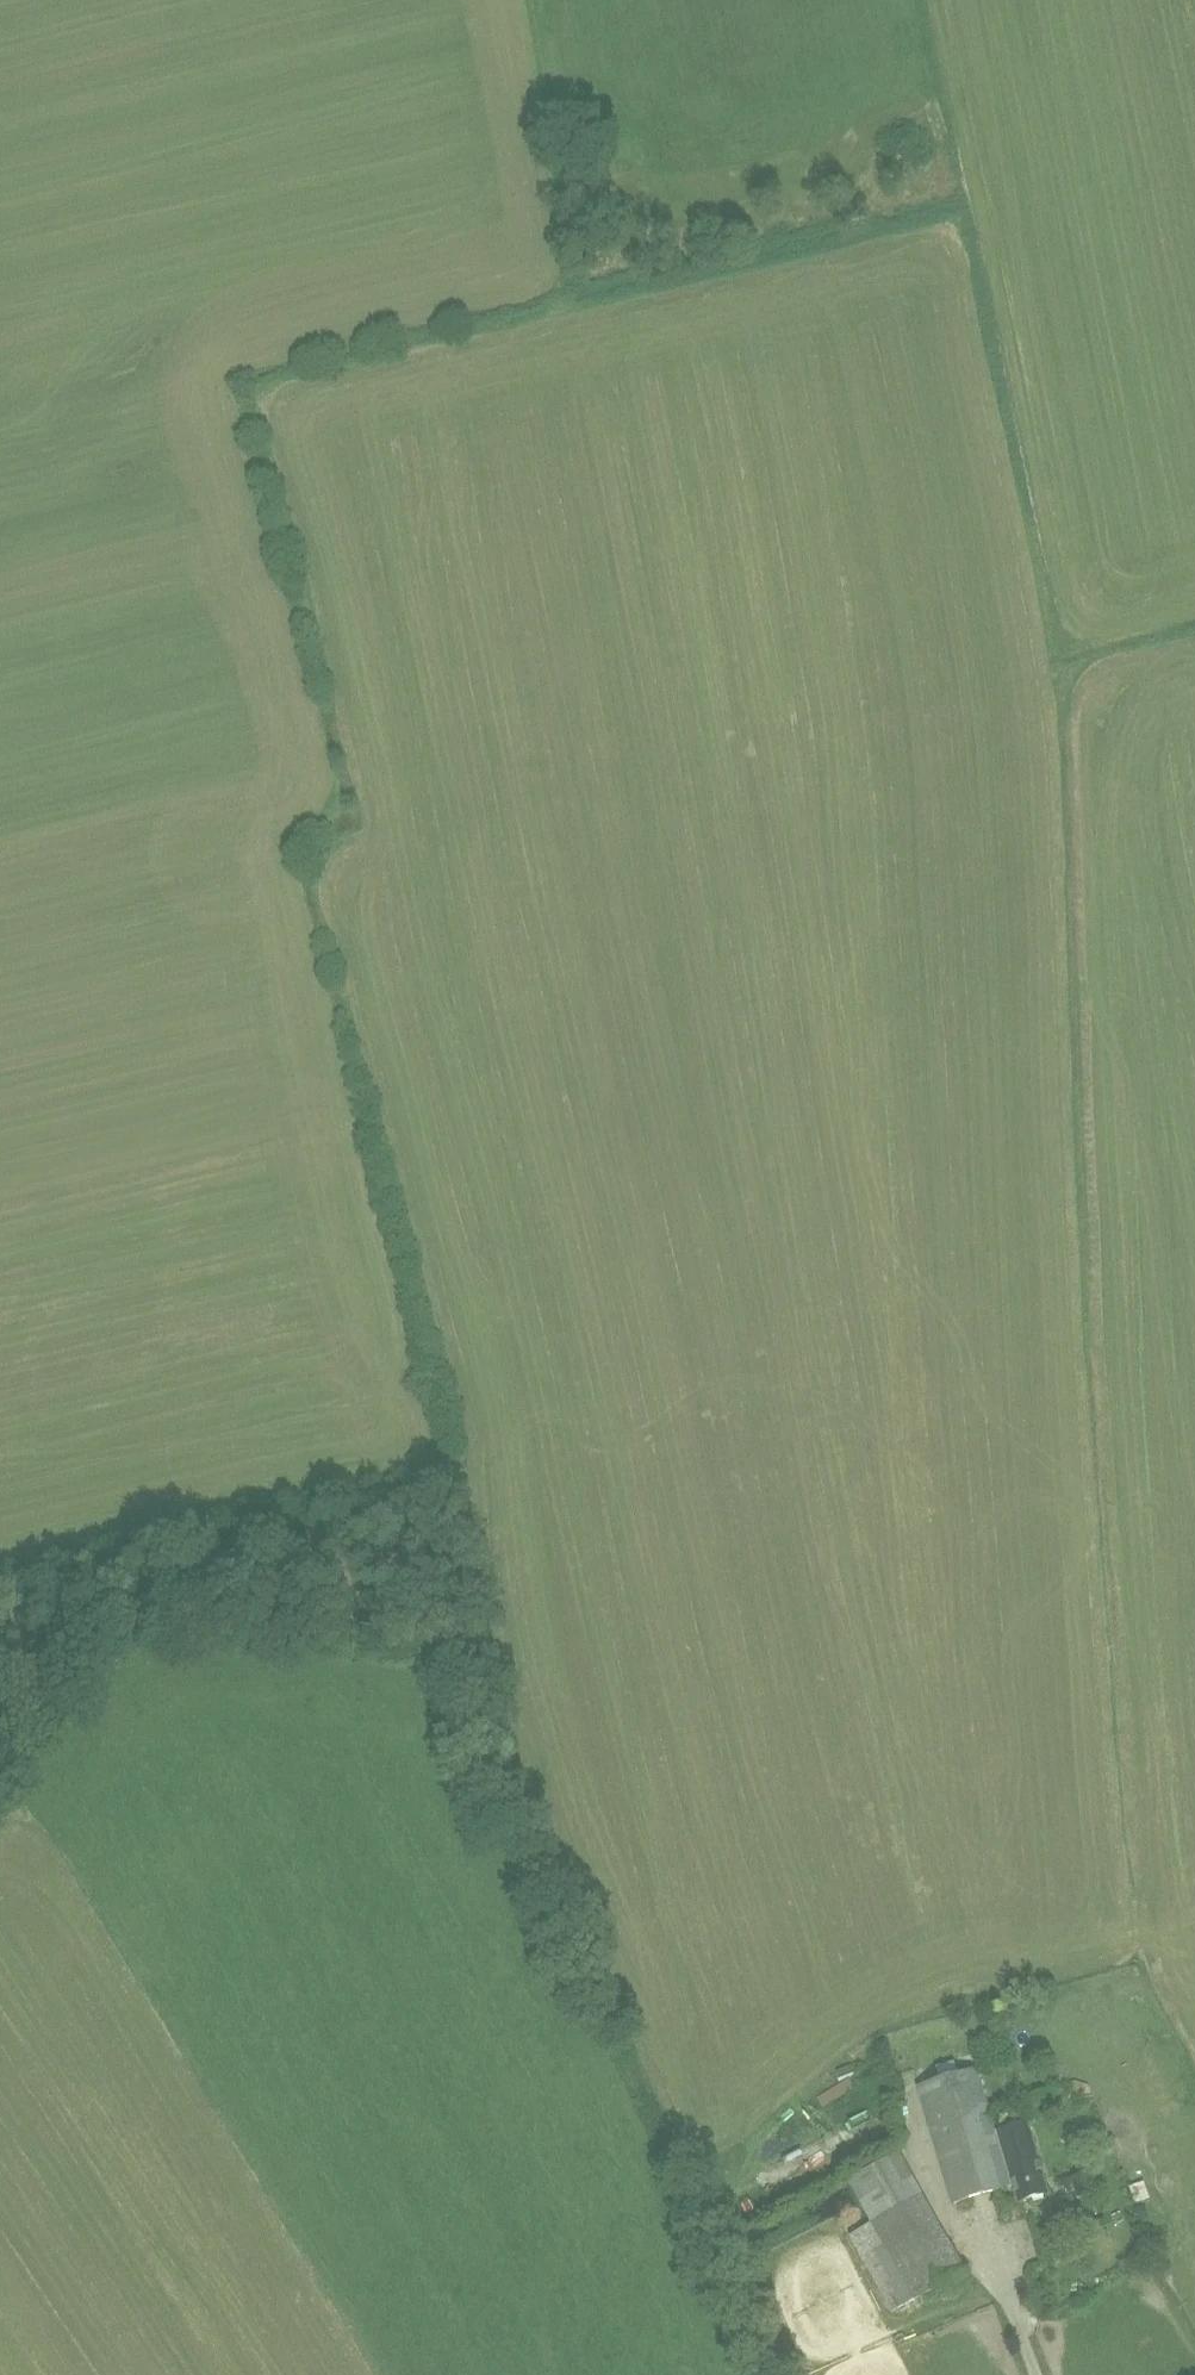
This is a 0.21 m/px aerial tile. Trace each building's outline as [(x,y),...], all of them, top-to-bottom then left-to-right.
[(994,2133),(975,2070),(918,2087),(952,2204),(1012,2186),(1017,2203),(1047,2195),(1026,2123),(994,2133)] [(893,2312),(965,2272),(899,2154),(849,2182),(872,2224),(851,2236),(893,2312)]
